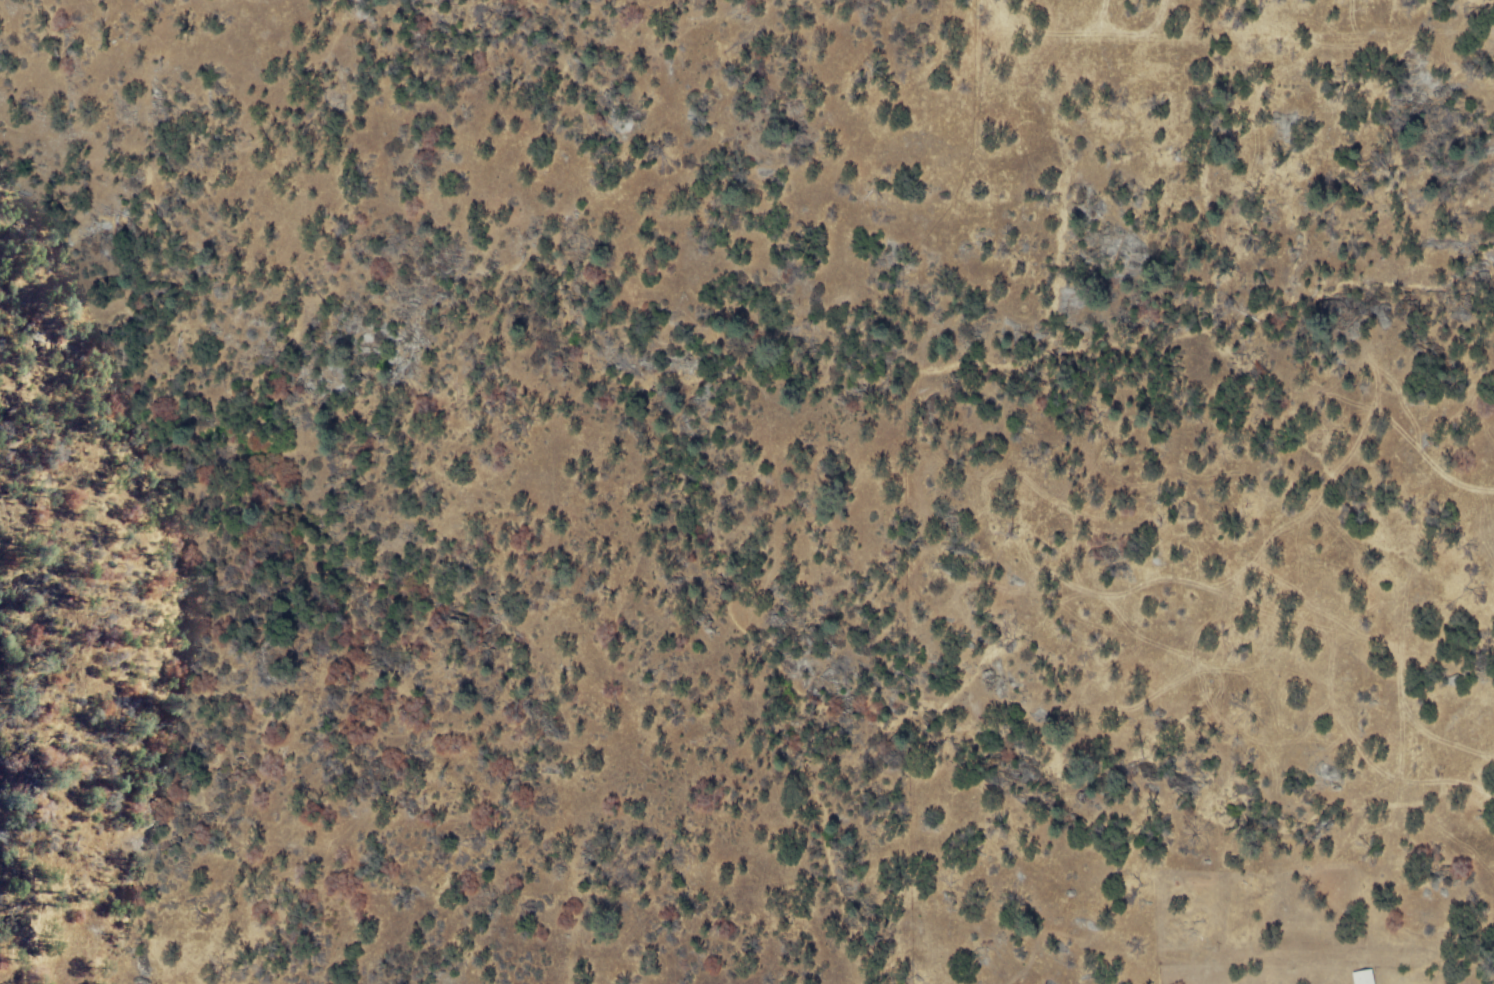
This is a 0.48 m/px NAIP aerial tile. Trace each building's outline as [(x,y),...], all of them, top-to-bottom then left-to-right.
[(1376,971),(1357,973),(1359,983),(1378,983),(1376,971)]
